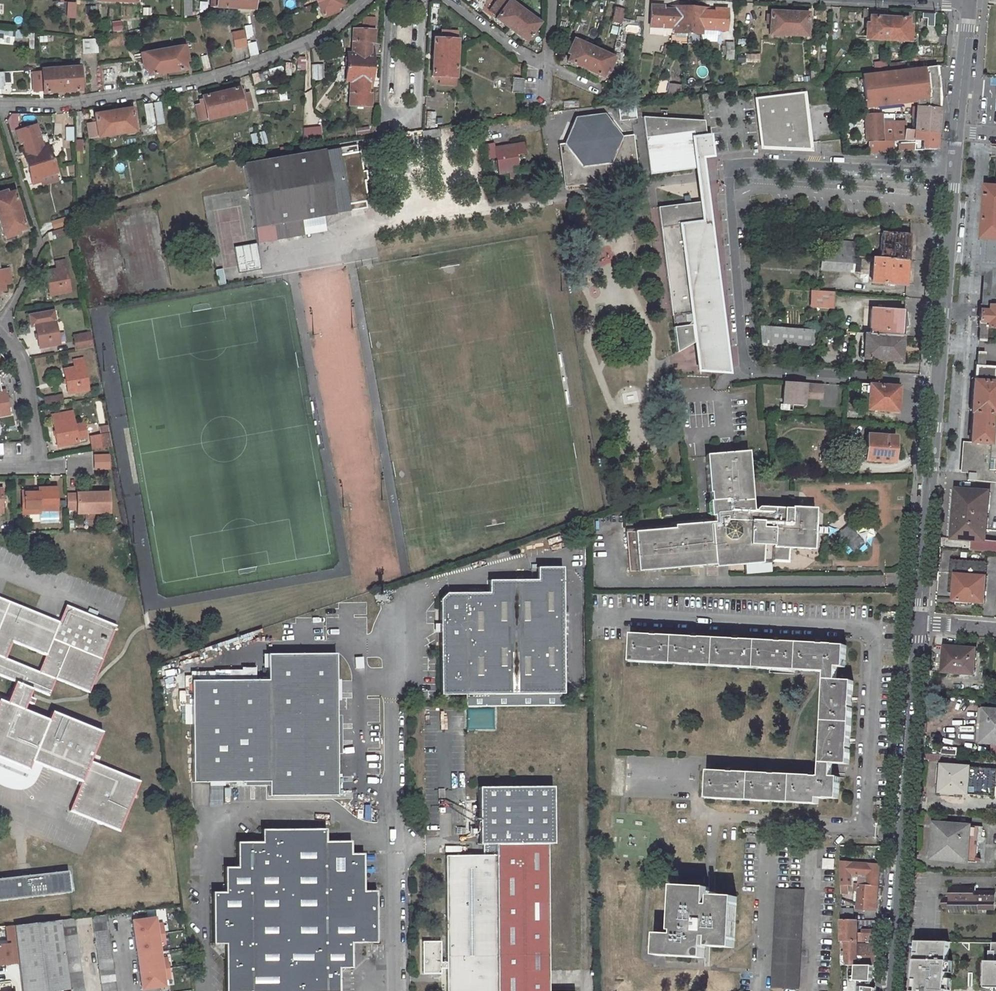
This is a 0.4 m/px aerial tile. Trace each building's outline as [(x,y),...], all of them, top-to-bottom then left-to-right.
[(191,0),(183,0),(182,15),(191,15),(191,0)] [(211,7),(254,10),(254,0),(211,0),(211,7)] [(335,12),(334,9),(341,6),(339,0),(321,0),(316,2),(321,16),(335,12)] [(495,20),(525,42),(539,24),(508,2),(504,8),(496,2),(488,12),(497,18),(495,20)] [(650,7),(649,28),(673,29),(673,34),(701,35),(701,31),(725,32),(726,11),(714,10),(714,13),(708,13),(708,10),(667,8),(667,11),(662,10),(662,8),(650,7)] [(624,10),(617,9),(614,23),(622,24),(624,10)] [(768,35),(806,37),(807,15),(769,13),(768,35)] [(934,14),(921,13),(921,18),(925,19),(925,27),(933,27),(934,14)] [(907,27),(907,20),(888,19),(869,18),(869,24),(865,24),(865,37),(858,37),(858,41),(915,43),(915,39),(909,39),(910,27),(907,27)] [(230,32),(234,48),(246,45),(243,30),(230,32)] [(350,81),(349,105),(370,106),(370,94),(368,94),(368,88),(371,88),(372,49),(370,49),(370,43),(373,43),(373,31),(352,30),(351,54),(346,54),(345,81),(350,81)] [(441,38),(433,38),(431,76),(439,76),(439,84),(455,85),(457,31),(442,31),(441,38)] [(567,61),(602,78),(605,71),(608,73),(613,62),(619,65),(620,61),(568,37),(566,40),(571,43),(566,54),(570,56),(567,61)] [(250,55),(257,54),(254,41),(247,43),(250,55)] [(726,52),(726,60),(734,60),(734,44),(726,43),(726,47),(722,47),(722,51),(726,52)] [(147,75),(185,68),(184,62),(187,61),(185,49),(191,48),(190,44),(134,55),(134,58),(141,57),(143,69),(146,68),(147,75)] [(304,58),(296,58),(296,70),(303,70),(304,58)] [(82,67),(41,70),(42,77),(38,77),(39,87),(42,87),(43,93),(80,90),(79,82),(83,82),(82,67)] [(935,68),(886,73),(861,76),(864,108),(878,106),(879,109),(889,107),(889,105),(914,102),(914,111),(911,111),(911,119),(914,119),(914,131),(905,131),(905,129),(865,130),(866,152),(884,152),(883,142),(911,141),(912,143),(898,144),(898,151),(934,151),(938,99),(935,68)] [(524,80),(515,79),(514,95),(523,95),(524,80)] [(681,86),(671,85),(670,96),(681,96),(681,86)] [(195,104),(199,121),(251,108),(247,92),(239,94),(238,87),(202,96),(203,103),(195,104)] [(619,97),(620,105),(639,102),(639,94),(619,97)] [(803,94),(755,100),(759,133),(760,135),(763,139),(766,141),(769,143),(773,146),(776,147),(780,148),(783,149),(787,150),(796,151),(796,146),(809,144),(805,114),(808,114),(807,106),(805,106),(803,94)] [(578,100),(563,101),(564,109),(578,108),(578,100)] [(621,121),(635,119),(634,108),(619,110),(621,121)] [(131,109),(94,114),(95,122),(86,123),(89,139),(135,132),(133,122),(136,121),(135,112),(132,112),(131,109)] [(872,113),(864,113),(865,130),(874,130),(872,113)] [(559,148),(564,187),(636,177),(631,137),(620,139),(606,116),(575,119),(563,147),(559,148)] [(702,122),(641,118),(648,176),(696,170),(695,160),(710,158),(708,137),(704,138),(702,122)] [(43,148),(36,125),(16,132),(20,143),(22,142),(24,148),(21,148),(32,183),(41,180),(41,178),(57,173),(48,147),(43,148)] [(303,128),(303,143),(322,142),(321,128),(303,128)] [(422,139),(440,136),(439,129),(421,132),(422,139)] [(759,133),(761,148),(787,150),(783,149),(780,148),(776,147),(773,146),(769,143),(766,141),(763,139),(760,135),(759,133)] [(487,160),(494,158),(497,176),(518,172),(515,156),(524,154),(522,144),(493,149),(493,144),(485,145),(487,160)] [(357,152),(356,145),(243,165),(254,227),(288,221),(289,228),(303,225),(302,219),(367,207),(366,201),(369,201),(365,181),(368,181),(366,171),(363,171),(360,151),(357,152)] [(983,267),(990,268),(995,268),(995,187),(986,187),(982,240),(984,240),(982,267),(983,267)] [(19,209),(14,192),(6,194),(5,191),(0,193),(0,225),(5,241),(14,238),(13,236),(19,234),(18,232),(25,229),(19,209)] [(701,203),(656,209),(670,317),(672,317),(674,328),(671,329),(675,354),(693,343),(704,338),(703,332),(717,330),(701,203)] [(881,233),(879,259),(906,261),(908,236),(881,233)] [(821,254),(820,270),(851,272),(852,256),(821,254)] [(906,261),(879,259),(871,258),(870,283),(904,285),(906,261)] [(46,272),(50,295),(70,291),(64,259),(55,261),(57,269),(46,272)] [(983,267),(981,306),(988,306),(990,268),(983,267)] [(0,270),(0,291),(5,290),(3,280),(11,278),(9,268),(0,270)] [(811,307),(831,309),(832,293),(812,292),(811,307)] [(988,306),(987,311),(979,311),(978,322),(986,323),(986,328),(995,329),(995,307),(988,306)] [(902,311),(870,309),(868,333),(900,336),(901,326),(902,319),(902,311)] [(36,326),(40,348),(60,344),(53,311),(29,316),(31,327),(36,326)] [(769,342),(811,345),(812,329),(757,325),(759,345),(768,346),(769,342)] [(976,366),(983,367),(986,328),(979,328),(976,366)] [(722,373),(717,330),(703,332),(704,338),(693,343),(697,372),(722,373)] [(861,358),(899,361),(900,336),(868,333),(863,333),(861,358)] [(90,334),(74,337),(77,351),(93,348),(90,334)] [(74,369),(64,371),(68,394),(88,389),(82,358),(73,360),(74,369)] [(995,368),(983,367),(976,366),(975,366),(974,380),(972,380),(970,413),(972,413),(969,443),(967,443),(962,471),(974,472),(974,474),(974,481),(995,483),(995,368)] [(821,384),(783,381),(782,399),(792,399),(792,404),(803,405),(803,397),(803,396),(804,392),(820,393),(821,384)] [(859,384),(859,386),(858,409),(895,411),(897,387),(859,384)] [(9,414),(5,391),(0,392),(0,416),(9,414)] [(57,446),(77,443),(71,411),(51,415),(57,446)] [(107,426),(100,428),(101,435),(91,437),(93,450),(111,447),(107,426)] [(865,435),(864,461),(895,463),(896,447),(893,447),(894,437),(865,435)] [(706,483),(749,480),(746,454),(743,451),(729,453),(729,455),(723,456),(723,453),(706,455),(703,458),(706,483)] [(713,568),(769,563),(769,561),(786,562),(786,549),(810,550),(811,545),(815,541),(816,518),(812,514),(812,509),(788,507),(788,509),(755,508),(753,510),(754,511),(751,511),(749,480),(706,483),(707,493),(708,493),(709,501),(707,501),(704,505),(705,514),(708,517),(712,517),(712,524),(671,527),(671,530),(624,533),(627,572),(713,566),(713,568)] [(39,510),(56,509),(55,487),(38,488),(37,491),(21,491),(22,513),(39,513),(39,510)] [(75,513),(107,512),(107,491),(90,491),(90,494),(74,495),(74,493),(65,494),(65,509),(75,508),(75,513)] [(953,539),(972,541),(972,553),(995,554),(995,542),(986,541),(990,494),(957,491),(953,539)] [(709,521),(667,524),(667,525),(667,526),(623,529),(624,533),(671,530),(671,527),(712,524),(712,517),(708,517),(709,521)] [(955,594),(955,601),(984,604),(987,564),(952,561),(949,593),(955,594)] [(535,578),(487,579),(487,591),(445,591),(438,598),(439,693),(464,693),(464,705),(562,704),(561,565),(535,565),(535,578)] [(24,709),(24,708),(31,689),(48,695),(55,679),(83,689),(89,692),(91,687),(116,625),(65,605),(58,622),(0,597),(0,676),(15,682),(7,703),(0,700),(0,758),(28,769),(31,762),(42,766),(80,781),(68,811),(119,831),(139,782),(89,761),(101,732),(51,711),(48,719),(24,709)] [(845,646),(633,634),(631,661),(824,671),(837,672),(837,668),(844,668),(845,646)] [(947,662),(946,674),(975,676),(977,652),(945,650),(943,661),(947,662)] [(267,784),(267,796),(336,796),(336,755),(337,755),(337,716),(336,716),(336,654),(267,655),(267,680),(191,681),(191,783),(243,782),(243,784),(267,784)] [(824,671),(824,680),(836,681),(837,672),(824,671)] [(819,762),(830,762),(848,763),(852,682),(836,681),(824,680),(819,762)] [(995,744),(995,710),(984,709),(981,743),(995,744)] [(0,758),(0,784),(1,784),(8,786),(14,786),(20,785),(26,783),(34,778),(39,774),(42,766),(31,762),(28,769),(0,758)] [(818,777),(829,777),(830,762),(819,762),(818,777)] [(942,765),(940,792),(995,796),(995,775),(995,769),(942,765)] [(837,778),(829,777),(818,777),(705,770),(704,798),(818,804),(819,797),(836,798),(837,778)] [(552,842),(551,785),(476,785),(477,843),(481,843),(481,854),(465,854),(444,854),(445,961),(439,961),(439,940),(420,940),(421,973),(439,973),(439,967),(445,967),(445,990),(574,990),(547,990),(545,842),(552,842)] [(979,827),(937,823),(935,848),(933,848),(931,859),(976,863),(979,827)] [(261,830),(261,842),(236,843),(237,867),(224,868),(224,892),(211,892),(211,943),(225,944),(225,990),(338,990),(338,968),(351,967),(351,943),(375,942),(375,892),(363,892),(363,855),(351,855),(350,842),(325,842),(324,829),(261,830)] [(823,859),(823,869),(834,869),(835,860),(823,859)] [(866,885),(877,886),(879,865),(839,862),(839,876),(851,877),(859,878),(859,874),(867,875),(866,885)] [(0,878),(0,900),(74,891),(72,869),(0,878)] [(877,886),(866,885),(867,875),(859,874),(859,878),(856,909),(875,910),(877,886)] [(839,876),(839,885),(851,885),(851,877),(839,876)] [(949,909),(949,910),(952,910),(952,913),(961,913),(961,910),(970,910),(970,913),(979,913),(979,910),(995,910),(995,892),(975,891),(975,887),(949,886),(949,898),(942,897),(942,909),(949,909)] [(804,889),(775,887),(770,987),(800,988),(804,889)] [(705,949),(730,951),(734,900),(714,899),(714,895),(711,895),(710,898),(708,898),(708,909),(704,909),(706,891),(673,888),(669,933),(672,934),(672,938),(655,936),(653,957),(701,962),(702,940),(706,940),(705,949)] [(858,913),(845,912),(845,916),(839,916),(839,920),(858,920),(858,913)] [(106,915),(91,917),(101,990),(116,990),(106,915)] [(155,917),(131,920),(134,938),(163,934),(161,923),(156,924),(155,917)] [(68,989),(68,990),(83,990),(73,919),(59,920),(68,989)] [(68,989),(59,920),(13,926),(18,962),(21,990),(54,990),(68,989)] [(858,944),(858,928),(858,920),(839,920),(839,941),(845,941),(844,950),(842,950),(842,958),(844,958),(845,965),(856,965),(873,965),(876,965),(878,945),(875,945),(861,945),(858,944)] [(18,962),(13,926),(3,927),(5,944),(0,944),(0,965),(18,962)] [(875,930),(861,930),(861,945),(875,945),(875,930)] [(163,934),(134,938),(136,955),(160,952),(159,945),(164,944),(163,934)] [(944,988),(949,942),(915,941),(913,990),(949,990),(949,989),(944,988)] [(986,989),(995,989),(995,944),(994,944),(993,963),(987,962),(986,989)] [(160,952),(136,955),(139,972),(168,968),(166,958),(161,959),(160,952)] [(860,981),(871,982),(873,965),(856,965),(855,980),(860,981)] [(139,972),(141,990),(164,987),(163,980),(169,979),(168,968),(139,972)]
